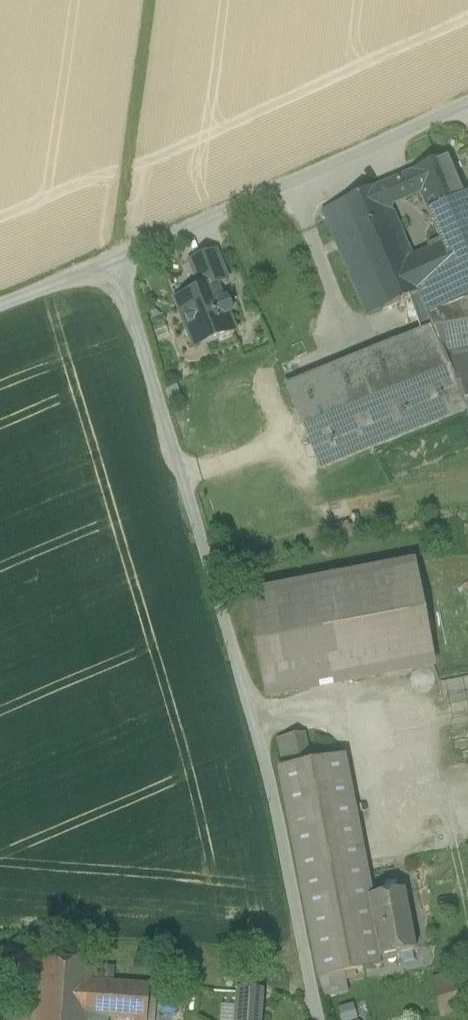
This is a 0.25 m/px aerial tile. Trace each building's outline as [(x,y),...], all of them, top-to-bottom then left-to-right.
[(446,158),(411,173),(420,195),(429,215),(464,199),(461,192),(446,158)] [(411,173),(396,180),(405,201),(420,195),(411,173)] [(392,207),(405,201),(396,180),(384,186),(392,207)] [(384,186),(376,189),(385,210),(392,207),(384,186)] [(408,264),(385,210),(376,189),(342,204),(388,311),(413,301),(422,297),(408,264)] [(439,238),(444,248),(459,281),(467,277),(467,209),(464,199),(429,215),(439,238)] [(368,319),(388,311),(342,204),(323,212),(368,319)] [(433,253),(444,248),(439,238),(428,242),(433,253)] [(433,253),(408,264),(422,297),(459,281),(444,248),(433,253)] [(215,254),(186,268),(195,294),(227,282),(215,254)] [(459,281),(422,297),(413,301),(415,305),(423,302),(434,326),(467,408),(467,277),(459,281)] [(221,303),(215,287),(172,304),(183,334),(190,352),(205,346),(215,342),(234,334),(227,316),(232,313),(227,301),(221,303)] [(373,345),(404,337),(402,325),(370,333),(373,345)] [(288,388),(320,471),(466,410),(467,410),(467,408),(434,326),(288,388)] [(417,564),(241,599),(266,712),(439,680),(417,564)] [(305,736),(277,742),(284,768),(280,771),(319,979),(379,968),(346,761),(312,764),(305,736)] [(404,892),(369,899),(380,959),(416,952),(404,892)] [(147,987),(91,986),(91,969),(35,966),(33,1019),(147,1019),(147,987)] [(431,981),(437,1019),(452,1019),(446,980),(431,981)] [(223,998),(222,1019),(260,1019),(261,997),(223,998)] [(335,1009),(339,1019),(359,1019),(353,1003),(335,1009)]
